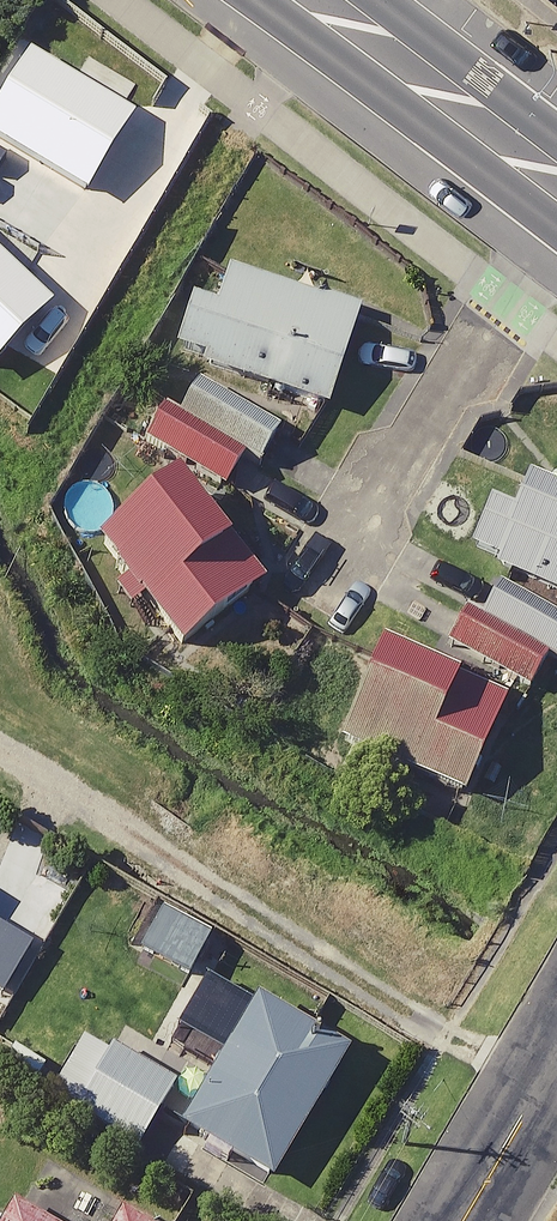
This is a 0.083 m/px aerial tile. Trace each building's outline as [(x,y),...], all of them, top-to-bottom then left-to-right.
[(340,310),(208,265),(195,304),(169,296),(151,350),(308,405),(340,310)] [(259,424),(170,371),(147,410),(122,395),(105,423),(206,482),(225,450),(239,459),(259,424)] [(240,570),(148,469),(74,537),(166,637),(240,570)] [(503,469),(489,503),(470,496),(447,553),(556,597),(556,490),(503,469)] [(525,679),(532,663),(552,671),(556,659),(556,620),(463,580),(437,641),(525,679)] [(488,692),(423,666),(351,637),(313,733),(450,788),(474,727),(488,692)] [(329,1051),(212,981),(169,1053),(190,1066),(159,1118),(255,1175),(329,1051)] [(159,1080),(61,1027),(26,1090),(124,1143),(159,1080)] [(0,1199),(0,1220),(37,1220),(0,1199)] [(102,1209),(95,1220),(122,1220),(102,1209)]
